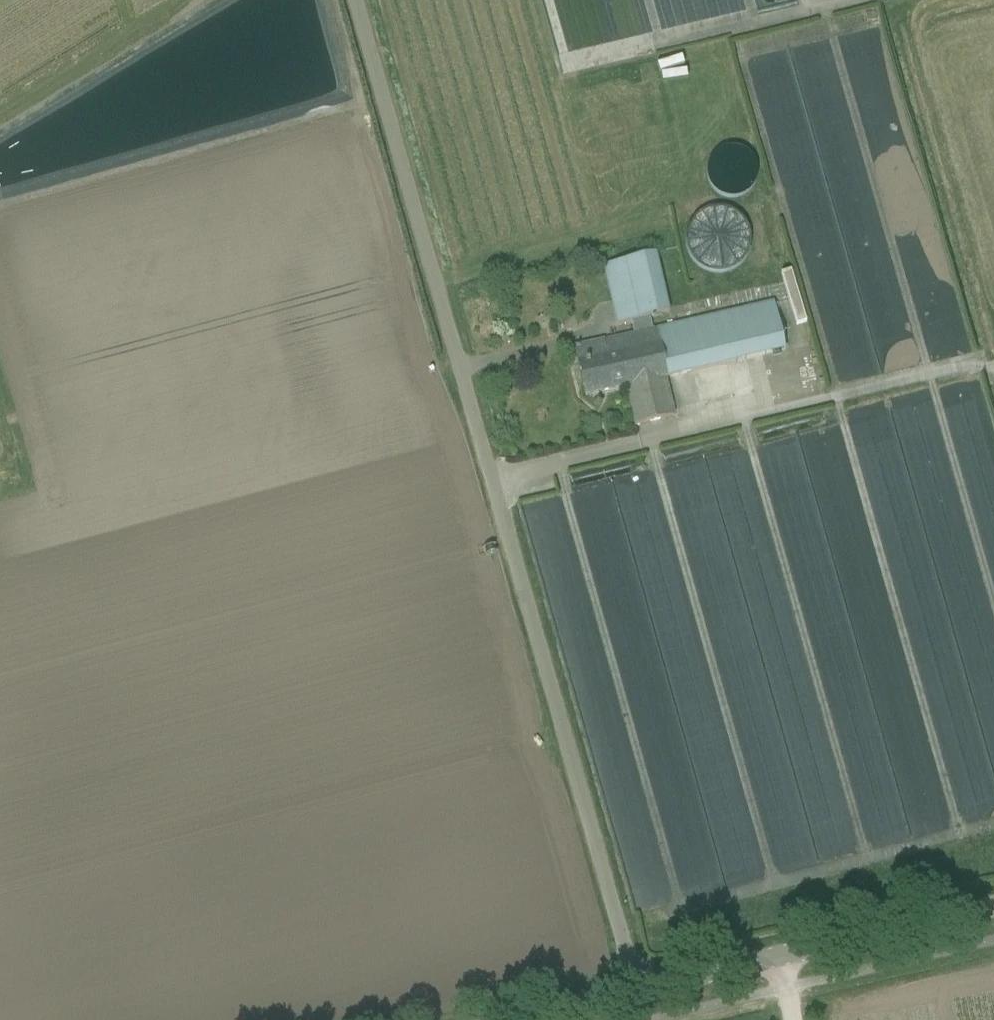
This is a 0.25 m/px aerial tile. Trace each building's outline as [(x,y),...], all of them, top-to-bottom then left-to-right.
[(713,264),(755,253),(746,220),(731,224),(730,220),(720,223),(726,243),(701,250),(703,258),(711,256),(713,264)] [(642,293),(611,300),(616,324),(632,320),(648,317),(649,316),(655,315),(650,292),(642,293)] [(674,418),(665,380),(728,365),(716,316),(652,331),(635,335),(604,342),(608,356),(578,363),(585,396),(625,387),(627,387),(636,426),(674,418)]
